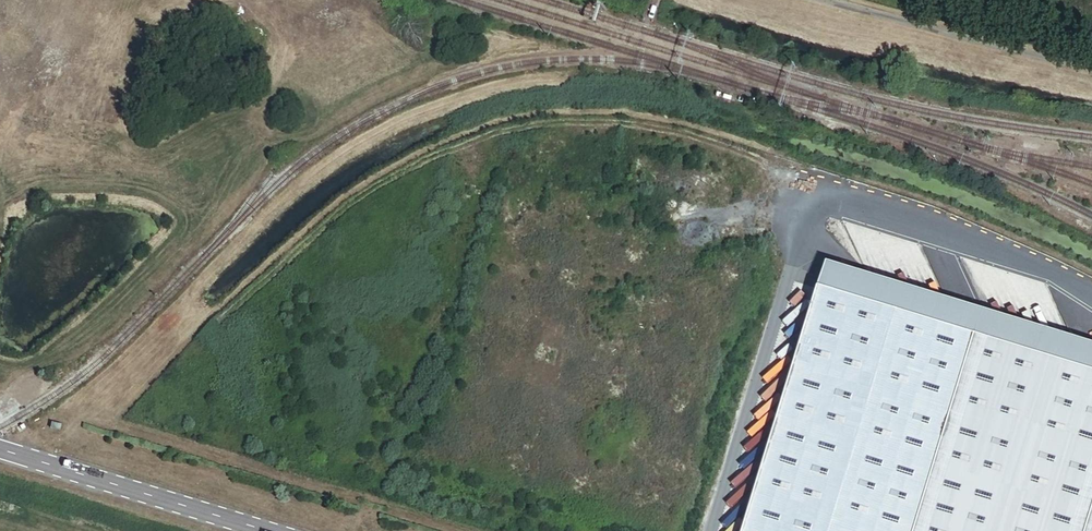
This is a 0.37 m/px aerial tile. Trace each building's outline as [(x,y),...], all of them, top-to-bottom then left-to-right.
[(822,283),(1091,367),(1091,339),(830,260),(822,283)] [(746,530),(1091,530),(1091,367),(822,283),(746,530)]
